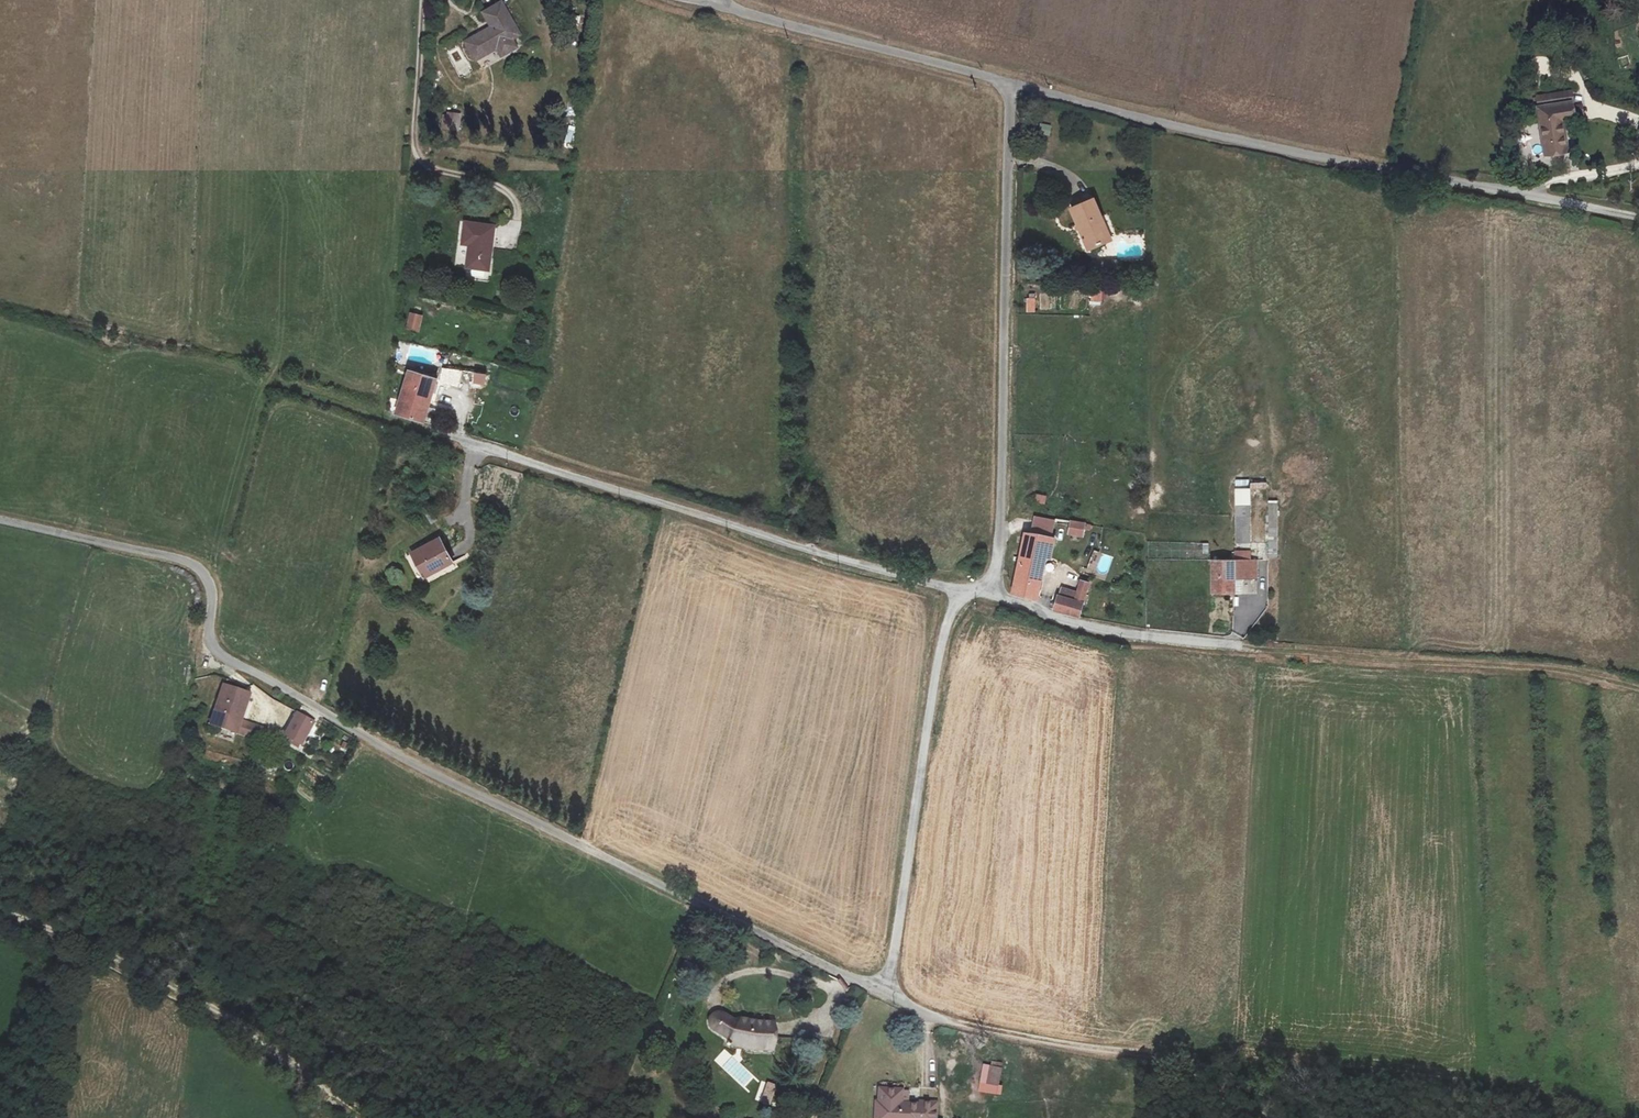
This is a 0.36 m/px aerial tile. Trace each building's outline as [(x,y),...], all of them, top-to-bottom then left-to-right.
[(506,0),(504,0),(481,13),(488,27),(460,43),(470,61),(491,50),(494,58),(513,48),(508,40),(523,32),(506,0)] [(1581,112),(1545,118),(1552,168),(1576,164),(1572,133),(1583,132),(1581,112)] [(1050,136),(1050,125),(1038,124),(1038,136),(1050,136)] [(564,141),(571,143),(576,127),(569,125),(564,141)] [(444,137),(459,140),(461,130),(445,128),(444,137)] [(1111,247),(1096,215),(1072,224),(1091,266),(1106,259),(1102,250),(1111,247)] [(489,272),(495,224),(468,220),(460,268),(489,272)] [(1129,289),(1128,277),(1122,278),(1111,278),(1112,291),(1129,289)] [(1112,291),(1111,278),(1102,279),(1103,292),(1112,291)] [(1090,287),(1091,302),(1103,301),(1102,286),(1090,287)] [(1026,297),(1026,313),(1035,313),(1035,297),(1026,297)] [(413,328),(417,315),(407,313),(404,326),(413,328)] [(395,414),(424,422),(424,419),(432,421),(436,408),(428,406),(436,377),(409,370),(395,414)] [(1267,489),(1266,481),(1250,483),(1251,490),(1267,489)] [(1250,487),(1236,487),(1235,544),(1249,544),(1250,487)] [(1045,504),(1047,495),(1037,493),(1035,502),(1045,504)] [(1276,557),(1277,504),(1269,504),(1268,557),(1276,557)] [(1084,537),(1086,526),(1072,523),(1070,534),(1084,537)] [(445,577),(426,531),(398,542),(417,589),(445,577)] [(1024,595),(1038,600),(1045,558),(1052,559),(1056,538),(1027,533),(1015,590),(1024,595)] [(1232,554),(1233,564),(1245,564),(1249,564),(1250,554),(1232,554)] [(1233,564),(1213,563),(1215,596),(1235,596),(1234,582),(1255,582),(1257,564),(1249,564),(1245,564),(1233,564)] [(1060,589),(1056,607),(1055,611),(1082,620),(1092,585),(1081,582),(1077,592),(1060,589)] [(249,695),(223,685),(209,725),(250,740),(253,731),(238,726),(249,695)] [(311,720),(293,716),(287,740),(303,745),(311,720)] [(746,1041),(749,1038),(748,1029),(760,1029),(761,1037),(781,1036),(781,1008),(765,1014),(747,1013),(745,1018),(730,1012),(725,1013),(721,1016),(721,1020),(721,1022),(723,1026),(739,1034),(739,1038),(740,1041),(743,1042),(746,1041)] [(748,1029),(749,1038),(761,1037),(760,1029),(748,1029)] [(713,1061),(744,1089),(755,1076),(724,1048),(713,1061)] [(1000,1094),(1003,1064),(981,1062),(979,1093),(1000,1094)] [(770,1106),(776,1085),(761,1080),(755,1101),(770,1106)] [(884,1103),(881,1102),(884,1086),(882,1086),(879,1102),(875,1102),(872,1117),(882,1117),(884,1103)] [(884,1086),(881,1102),(884,1103),(882,1117),(934,1117),(936,1107),(920,1105),(919,1108),(902,1106),(904,1089),(884,1086)]
